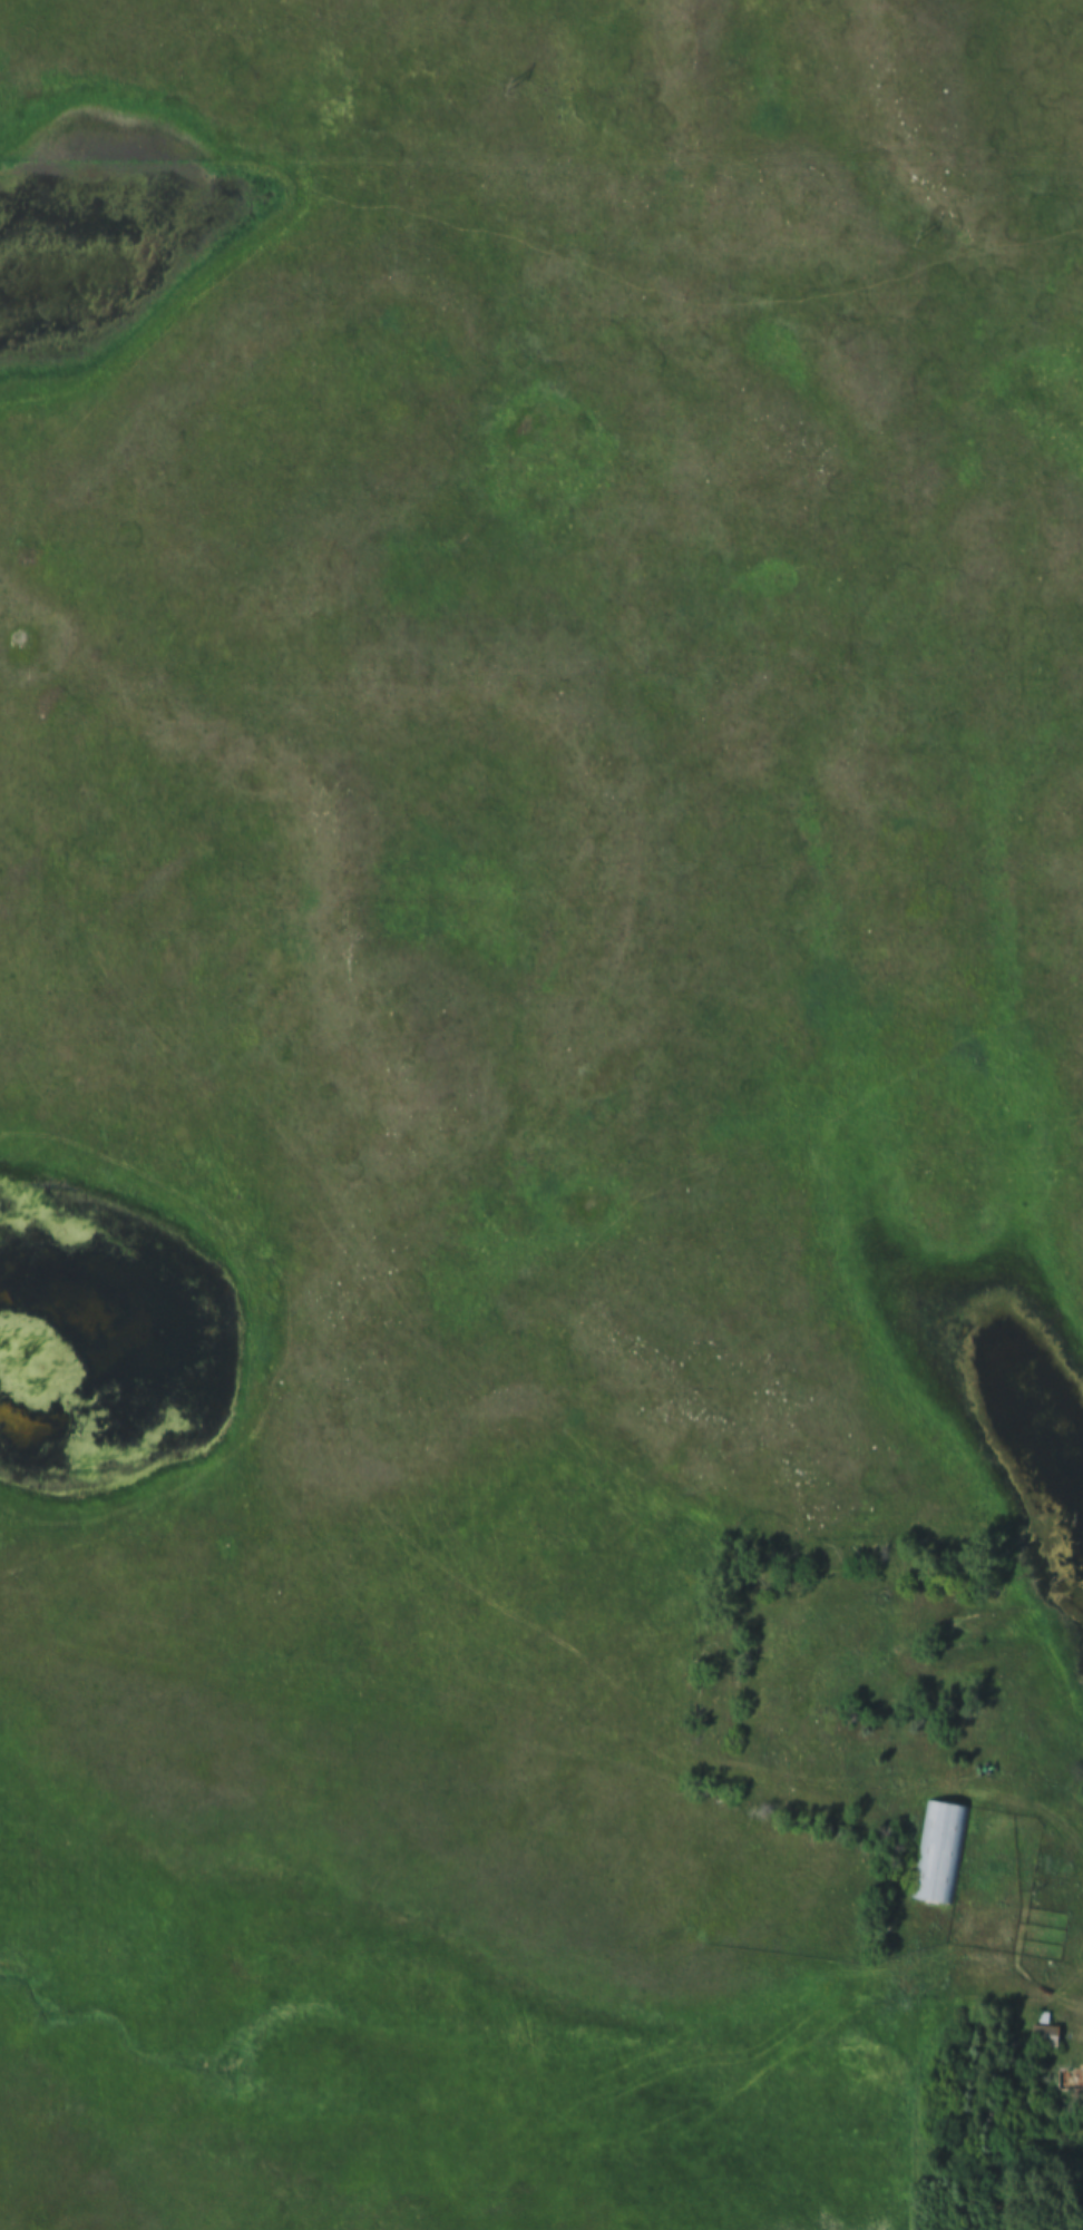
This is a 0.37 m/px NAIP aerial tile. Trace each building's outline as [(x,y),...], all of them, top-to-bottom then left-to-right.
[(952,1904),(966,1806),(926,1800),(911,1898),(952,1904)] [(1062,2026),(1035,2026),(1035,2047),(1062,2047),(1062,2026)] [(1082,2091),(1082,2068),(1057,2068),(1057,2091),(1082,2091)]
